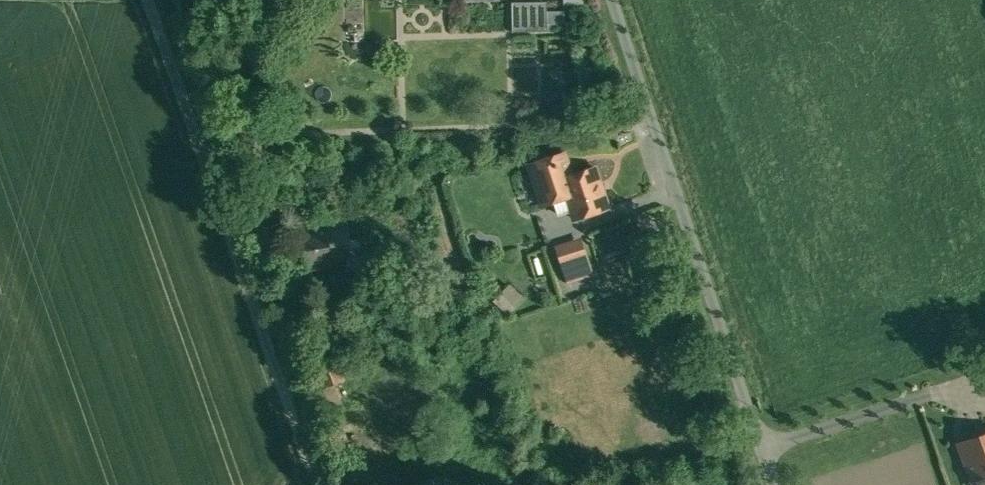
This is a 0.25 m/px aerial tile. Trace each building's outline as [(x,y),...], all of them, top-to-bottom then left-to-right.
[(546,27),(547,0),(513,0),(513,27),(546,27)] [(596,167),(572,175),(565,152),(550,157),(546,155),(537,158),(535,162),(528,165),(541,204),(553,200),(557,213),(571,209),(574,218),(609,207),(596,167)] [(346,224),(302,232),(308,268),(346,261),(342,243),(349,242),(346,224)] [(581,238),(556,246),(566,279),(591,270),(581,238)] [(310,274),(286,277),(288,293),(313,289),(310,274)] [(509,281),(494,299),(509,313),(525,295),(509,281)] [(961,443),(976,484),(984,484),(984,435),(961,443)]
